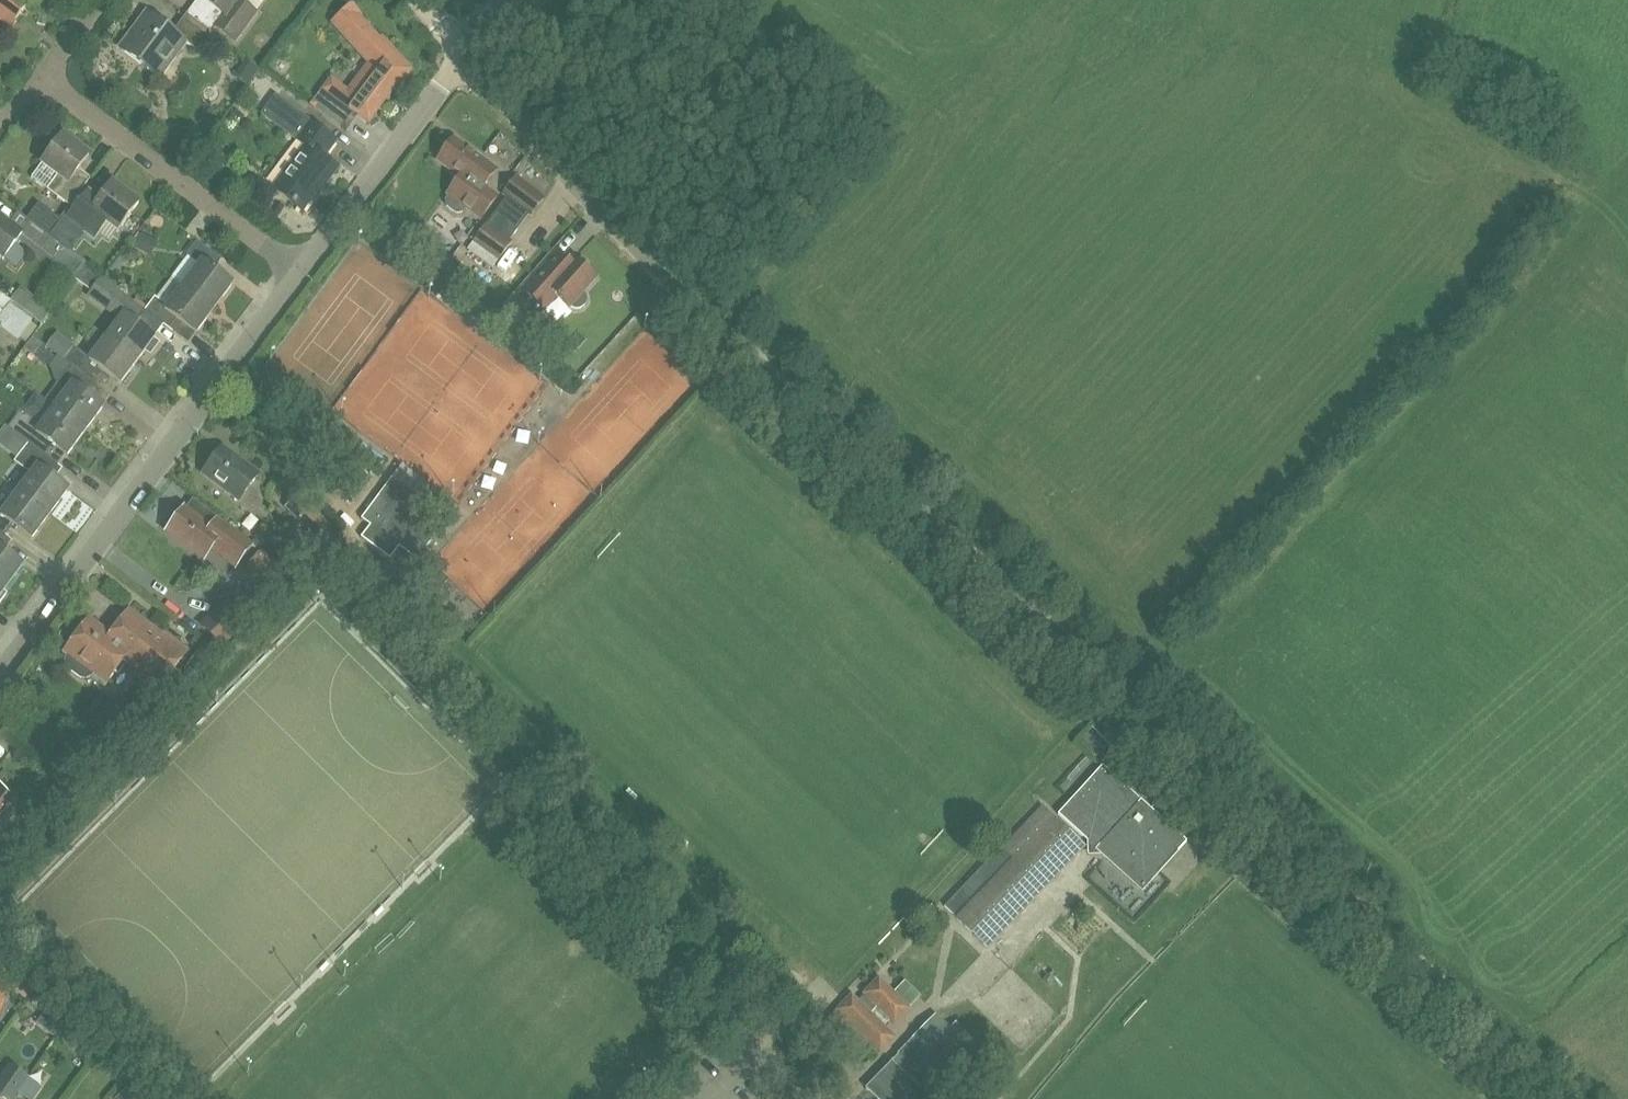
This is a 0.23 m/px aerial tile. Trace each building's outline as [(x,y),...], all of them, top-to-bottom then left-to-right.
[(1,19),(9,25),(12,20),(15,21),(20,14),(24,9),(30,0),(0,0),(0,20),(1,19)] [(215,25),(237,40),(257,13),(242,2),(244,0),(204,0),(223,14),(215,25)] [(331,77),(322,89),(310,105),(342,129),(355,113),(369,124),(411,67),(354,4),(334,22),(373,65),(372,67),(369,66),(350,91),(331,77)] [(211,31),(186,13),(185,12),(172,30),(147,11),(120,48),(152,72),(178,36),(197,50),(211,31)] [(277,96),(269,108),(264,113),(307,145),(274,188),(302,209),(321,184),(323,185),(337,167),(324,156),(336,141),(277,96)] [(53,149),(43,163),(32,177),(71,206),(92,177),(80,168),(90,154),(74,143),(76,140),(63,129),(50,146),(53,149)] [(438,159),(437,161),(452,172),(450,175),(456,179),(445,193),(446,194),(443,199),(444,204),(456,213),(461,212),(465,208),(480,219),(497,196),(483,186),(494,171),(484,163),(485,162),(454,138),(447,147),(443,148),(438,155),(438,159)] [(544,197),(516,175),(501,195),(530,217),(544,197)] [(89,189),(68,217),(90,234),(103,218),(118,230),(139,201),(112,182),(101,197),(89,189)] [(37,203),(26,217),(35,223),(50,235),(50,234),(60,220),(37,203)] [(22,233),(0,217),(0,257),(3,259),(22,233)] [(86,262),(35,223),(25,236),(56,259),(55,260),(76,276),(86,262)] [(472,242),(498,260),(512,242),(486,223),(472,242)] [(198,241),(188,254),(200,263),(184,284),(216,308),(234,284),(214,269),(222,259),(198,241)] [(557,251),(522,290),(543,310),(555,296),(569,308),(570,307),(572,308),(574,309),(576,309),(578,309),(580,308),(582,307),(584,305),(585,303),(586,301),(586,299),(585,297),(585,295),(583,293),(583,292),(595,278),(585,269),(586,268),(586,266),(586,264),(586,262),(585,261),(583,259),(582,259),(580,258),(578,259),(576,259),(575,260),(573,259),(570,263),(557,251)] [(61,306),(76,276),(60,268),(45,298),(61,306)] [(106,334),(109,336),(139,360),(146,351),(151,354),(160,342),(155,339),(155,338),(137,324),(147,311),(146,310),(101,276),(86,297),(104,309),(107,305),(120,315),(117,320),(106,334)] [(216,308),(184,284),(168,306),(155,297),(146,310),(147,311),(170,329),(177,319),(196,333),(216,308)] [(94,325),(86,336),(99,345),(89,357),(74,346),(64,359),(71,364),(94,381),(102,370),(121,384),(139,360),(109,336),(106,334),(94,325)] [(25,348),(33,355),(40,345),(32,339),(25,348)] [(71,364),(57,382),(44,398),(54,406),(86,430),(104,406),(85,392),(94,381),(71,364)] [(54,406),(44,398),(35,392),(22,408),(22,407),(7,426),(29,443),(41,451),(48,441),(67,455),(86,430),(54,406)] [(41,451),(29,443),(15,461),(32,474),(20,490),(51,513),(69,489),(51,475),(59,465),(58,464),(41,451)] [(237,500),(257,473),(222,447),(202,474),(237,500)] [(377,497),(360,520),(368,526),(361,537),(390,559),(398,547),(417,561),(422,565),(431,553),(425,549),(433,538),(415,525),(423,514),(385,487),(377,497)] [(20,490),(7,507),(0,501),(0,530),(4,533),(12,523),(32,538),(51,513),(20,490)] [(315,557),(316,557),(340,535),(315,508),(298,524),(311,538),(307,542),(305,539),(293,550),(306,564),(314,556),(315,557)] [(251,545),(217,520),(211,528),(184,509),(182,512),(179,509),(174,510),(165,521),(166,526),(170,529),(166,534),(203,561),(211,550),(234,567),(251,545)] [(4,533),(0,530),(0,584),(5,588),(24,563),(5,550),(13,540),(4,533)] [(222,647),(249,620),(229,600),(202,627),(222,647)] [(65,650),(69,652),(66,656),(64,662),(68,668),(80,677),(86,679),(91,675),(104,685),(124,659),(160,687),(189,650),(163,631),(160,636),(149,627),(149,626),(129,611),(109,636),(88,620),(65,650)] [(1091,727),(1102,738),(1111,728),(1100,717),(1091,727)] [(1129,766),(1150,784),(1158,775),(1138,756),(1129,766)] [(1185,842),(1101,766),(1058,814),(1142,889),(1185,842)] [(1001,849),(1012,859),(956,918),(988,948),(1084,847),(1041,807),(1001,849)] [(863,994),(856,1001),(851,996),(821,1025),(856,1060),(872,1043),(880,1051),(893,1037),(883,1027),(889,1020),(894,1026),(911,1008),(879,976),(862,993),(863,994)] [(3,1006),(11,984),(0,980),(0,1005),(3,1006)] [(891,1061),(865,1088),(876,1098),(952,1098),(985,1065),(978,1058),(964,1045),(970,1039),(955,1024),(949,1030),(935,1017),(891,1061)] [(0,1081),(0,1095),(7,1098),(13,1098),(28,1077),(11,1065),(0,1081)] [(131,1082),(114,1098),(148,1098),(131,1082)]
